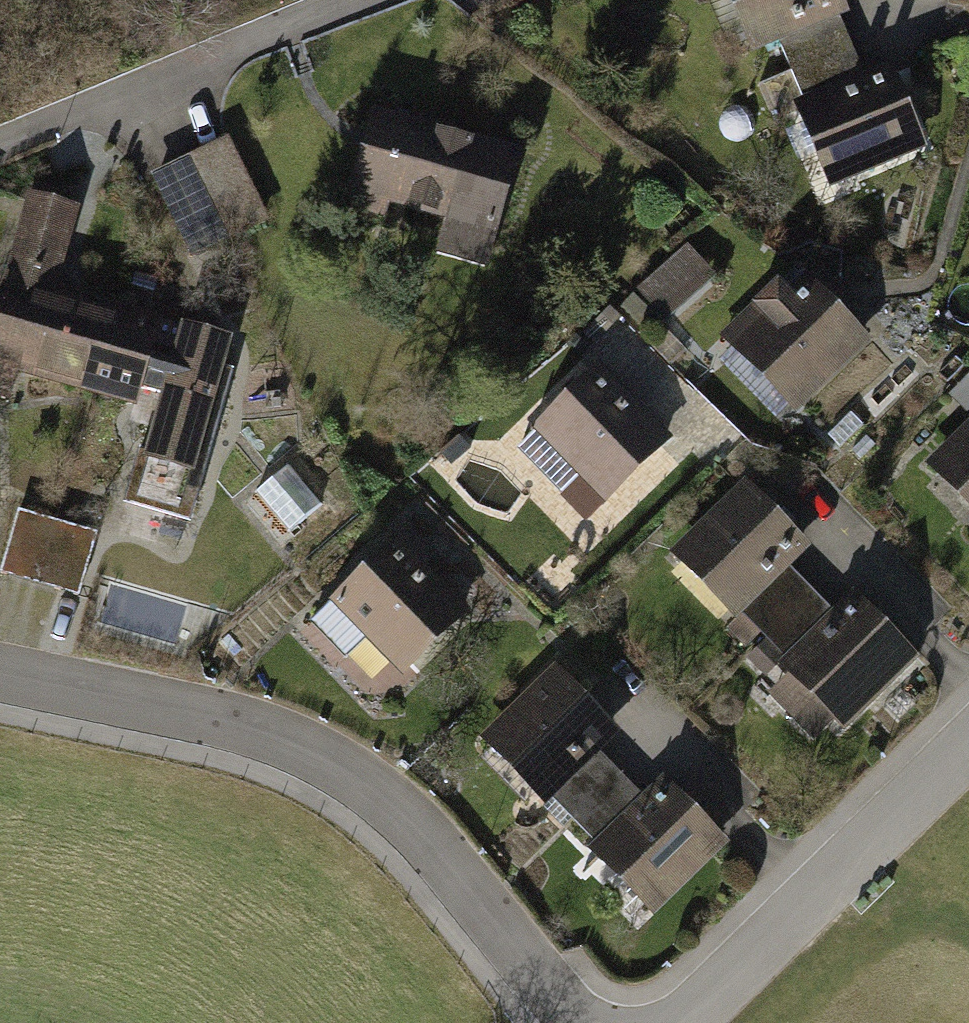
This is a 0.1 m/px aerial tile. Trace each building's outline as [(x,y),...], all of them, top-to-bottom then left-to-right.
[(759,48),(781,39),(806,96),(863,72),(839,15),(850,11),(846,0),(739,0),(759,48)] [(888,61),(795,101),(830,184),(924,144),(888,61)] [(520,149),(375,107),(351,189),(496,231),(520,149)] [(230,137),(191,156),(230,237),(269,219),(230,137)] [(230,237),(191,156),(149,176),(188,257),(230,237)] [(113,306),(50,289),(73,204),(30,193),(6,281),(2,280),(0,288),(0,393),(6,395),(14,366),(91,387),(113,306)] [(714,276),(687,245),(638,288),(666,319),(714,276)] [(804,267),(728,336),(791,406),(868,337),(804,267)] [(226,335),(113,306),(91,387),(142,404),(137,422),(152,426),(145,452),(139,450),(124,502),(190,520),(233,370),(217,366),(226,335)] [(600,362),(532,425),(538,431),(513,454),(555,498),(581,473),(605,498),(671,437),(600,362)] [(952,393),(968,410),(968,376),(952,393)] [(939,457),(968,487),(968,427),(939,457)] [(320,506),(285,466),(256,491),(291,531),(320,506)] [(745,480),(673,549),(736,614),(808,545),(745,480)] [(53,587),(71,525),(18,510),(0,571),(53,587)] [(409,523),(329,597),(403,676),(472,613),(427,565),(438,554),(409,523)] [(71,525),(53,587),(78,595),(95,532),(71,525)] [(777,667),(834,610),(790,566),(732,621),(777,667)] [(917,658),(852,593),(834,610),(779,665),(845,730),(917,658)] [(557,666),(485,737),(547,800),(598,750),(619,729),(557,666)] [(644,796),(598,750),(543,803),(589,849),(644,796)] [(727,842),(662,778),(644,796),(591,847),(654,914),(727,842)]
